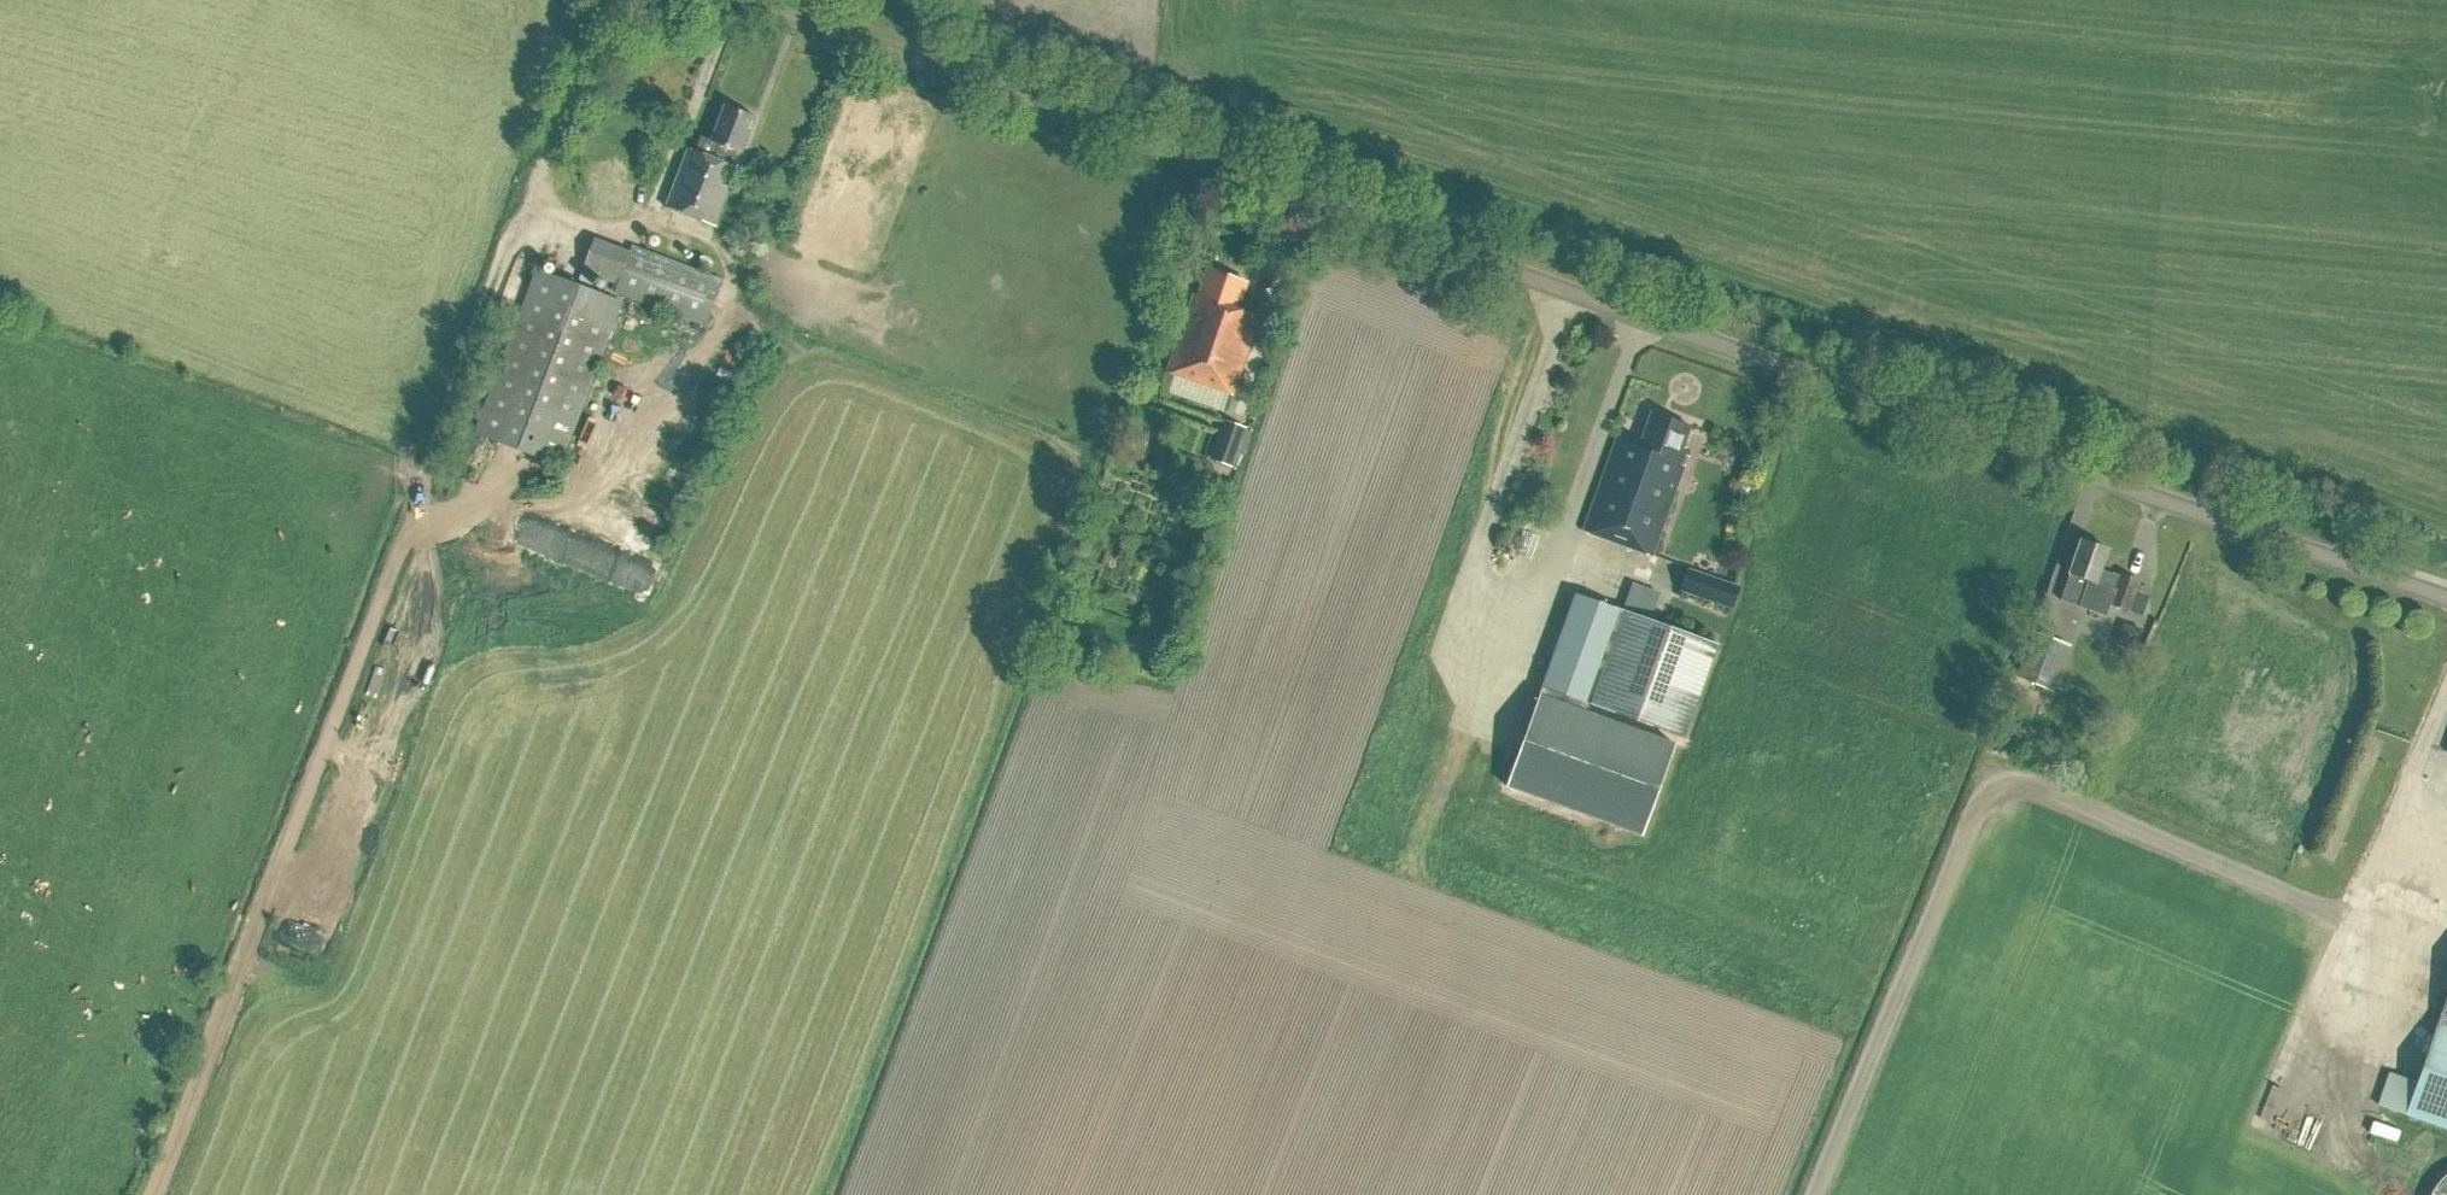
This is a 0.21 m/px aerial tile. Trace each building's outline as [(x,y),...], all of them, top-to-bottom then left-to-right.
[(754,118),(724,106),(711,141),(700,137),(695,152),(688,149),(665,207),(714,226),(737,168),(731,166),(735,154),(739,155),(754,118)] [(632,246),(630,252),(594,238),(581,271),(617,285),(614,293),(705,327),(723,280),(632,246)] [(536,270),(474,433),(560,466),(622,302),(536,270)] [(1246,284),(1206,270),(1197,297),(1193,296),(1167,371),(1175,374),(1168,393),(1223,412),(1229,393),(1232,394),(1258,318),(1237,311),(1246,284)] [(1169,287),(1165,298),(1180,303),(1184,292),(1169,287)] [(1689,428),(1650,413),(1637,448),(1615,440),(1583,529),(1651,554),(1689,451),(1681,448),(1689,428)] [(1207,460),(1232,469),(1234,462),(1243,465),(1254,431),(1220,420),(1207,460)] [(563,539),(552,566),(538,560),(534,569),(577,587),(591,551),(563,539)] [(2079,541),(2059,600),(2077,606),(2106,616),(2110,604),(2126,610),(2136,581),(2117,575),(2117,577),(2099,571),(2106,550),(2079,541)] [(1688,569),(1680,590),(1732,609),(1739,587),(1688,569)] [(1574,593),(1540,687),(1504,787),(1641,836),(1675,746),(1585,713),(1589,704),(1685,739),(1719,645),(1574,593)] [(2015,678),(2053,691),(2070,646),(2032,632),(2015,678)] [(2417,1081),(2389,1071),(2378,1104),(2446,1128),(2446,994),(2417,1081)]
